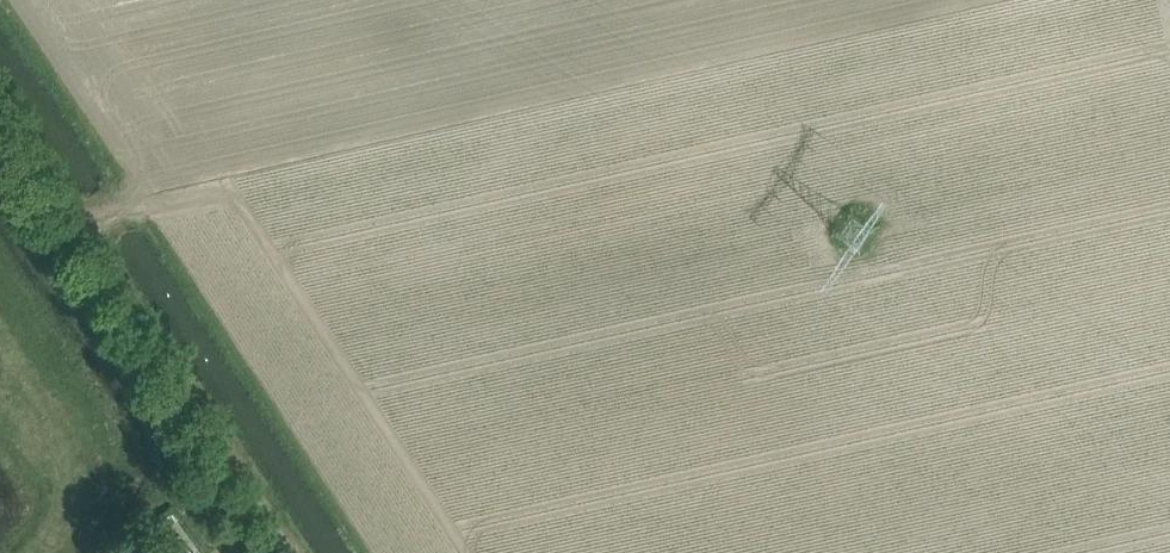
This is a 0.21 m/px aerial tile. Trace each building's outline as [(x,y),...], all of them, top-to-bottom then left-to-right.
[(182,538),(162,552),(194,552),(182,538)] [(145,552),(161,552),(169,547),(163,539),(145,552)]
